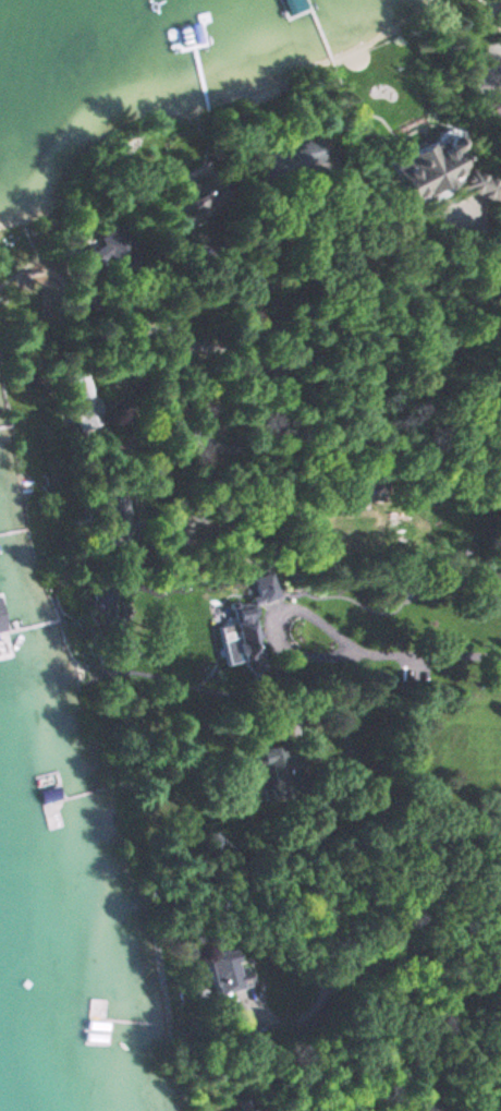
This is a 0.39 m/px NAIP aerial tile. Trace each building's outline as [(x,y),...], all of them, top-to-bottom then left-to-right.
[(305,0),(281,0),(287,17),(308,9),(305,0)] [(500,118),(500,99),(489,101),(493,120),(500,118)] [(488,179),(483,169),(475,172),(456,131),(392,161),(414,209),(468,183),(478,206),(500,195),(500,185),(496,175),(488,179)] [(263,180),(328,159),(320,136),(256,156),(263,180)] [(231,200),(215,166),(173,185),(189,220),(231,200)] [(95,236),(99,243),(88,250),(106,276),(139,255),(118,222),(95,236)] [(89,429),(89,396),(75,396),(75,429),(89,429)] [(235,610),(240,665),(260,664),(254,608),(235,610)] [(16,667),(10,647),(0,650),(0,672),(16,667)] [(289,745),(259,747),(260,764),(267,763),(270,798),(293,797),(289,745)] [(208,954),(215,992),(249,986),(243,948),(208,954)] [(106,1044),(106,999),(86,999),(86,1044),(106,1044)] [(264,1110),(249,1106),(248,1098),(234,1100),(236,1110),(264,1110)]
